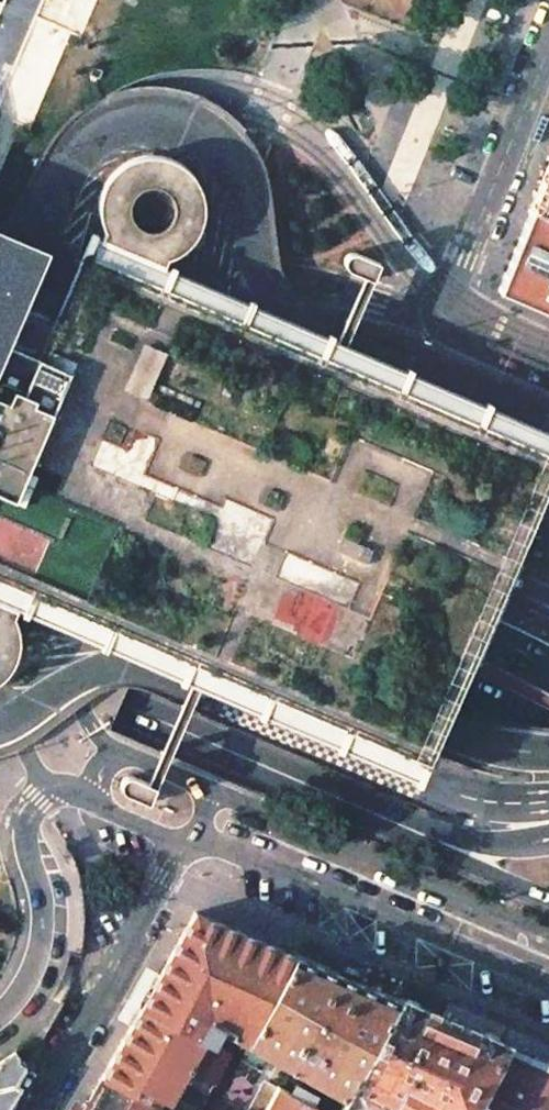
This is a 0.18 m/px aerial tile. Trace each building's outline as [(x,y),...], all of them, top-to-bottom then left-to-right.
[(7,672),(13,664),(16,654),(18,645),(18,635),(17,625),(14,617),(6,605),(189,684),(198,688),(420,785),(443,732),(456,701),(464,683),(487,633),(505,586),(525,539),(545,492),(548,483),(548,428),(347,341),(340,338),(160,260),(172,256),(183,249),(192,241),(197,234),(201,226),(203,217),(204,205),(202,194),(198,184),(192,175),(185,168),(178,163),(171,160),(162,157),(152,156),(143,157),(132,159),(123,164),(114,171),(107,179),(102,190),(99,202),(99,215),(102,226),(107,238),(92,231),(54,320),(0,297),(0,679),(7,672)] [(543,179),(531,208),(548,215),(548,163),(543,179)] [(531,208),(523,228),(498,291),(548,312),(548,215),(531,208)] [(379,263),(357,253),(355,252),(350,253),(348,254),(345,257),(344,259),(344,262),(344,264),(345,267),(347,269),(360,275),(365,277),(372,280),(379,263)] [(347,341),(372,280),(365,277),(340,338),(347,341)] [(147,782),(156,786),(198,688),(189,684),(147,782)] [(147,782),(132,776),(129,775),(126,776),(124,777),(122,779),(120,781),(120,784),(120,787),(122,790),(125,793),(148,803),(156,786),(147,782)] [(102,1075),(166,1109),(199,1109),(230,1053),(218,1046),(222,1037),(207,1029),(211,1022),(249,1043),(296,955),(229,927),(195,912),(102,1075)] [(277,1085),(265,1076),(248,1109),(338,1109),(397,999),(342,975),(296,955),(249,1043),(255,1047),(249,1057),(273,1070),(279,1060),(304,1074),(301,1080),(287,1072),(284,1072),(277,1085)] [(424,1010),(397,999),(338,1109),(391,1109),(395,1104),(407,1109),(548,1109),(548,1064),(424,1010)] [(15,1051),(0,1061),(0,1109),(6,1109),(20,1087),(15,1084),(25,1067),(15,1051)] [(102,1075),(82,1109),(166,1109),(102,1075)]
